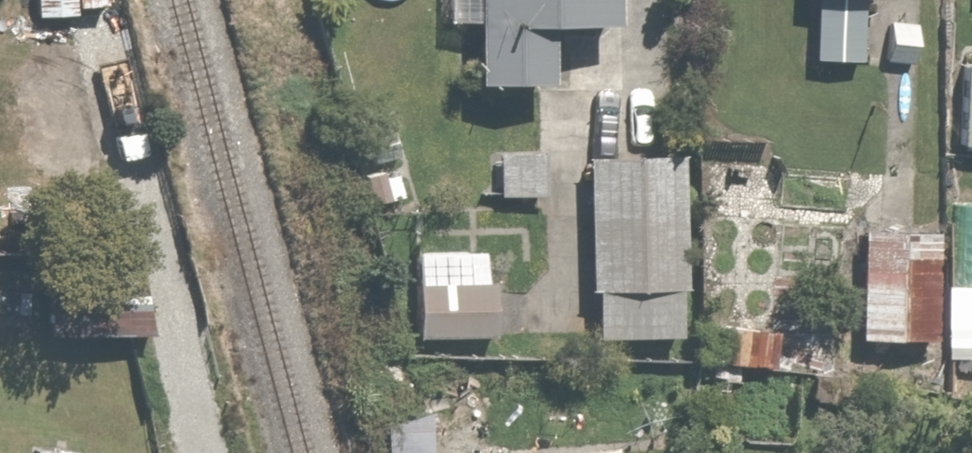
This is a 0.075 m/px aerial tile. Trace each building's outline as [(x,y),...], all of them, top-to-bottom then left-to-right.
[(43,24),(118,19),(117,0),(41,0),(43,24)] [(481,94),(574,96),(576,39),(619,40),(620,0),(483,0),(481,94)] [(552,159),(508,156),(506,198),(550,200),(552,159)] [(687,341),(687,295),(690,165),(688,165),(591,164),(588,291),(602,291),(601,340),(687,341)] [(946,233),(864,233),(864,346),(946,346),(946,233)] [(510,250),(423,249),(422,341),(509,342),(510,250)] [(60,263),(56,337),(156,341),(159,267),(60,263)] [(388,452),(512,452),(511,394),(438,394),(438,416),(388,416),(388,452)]
